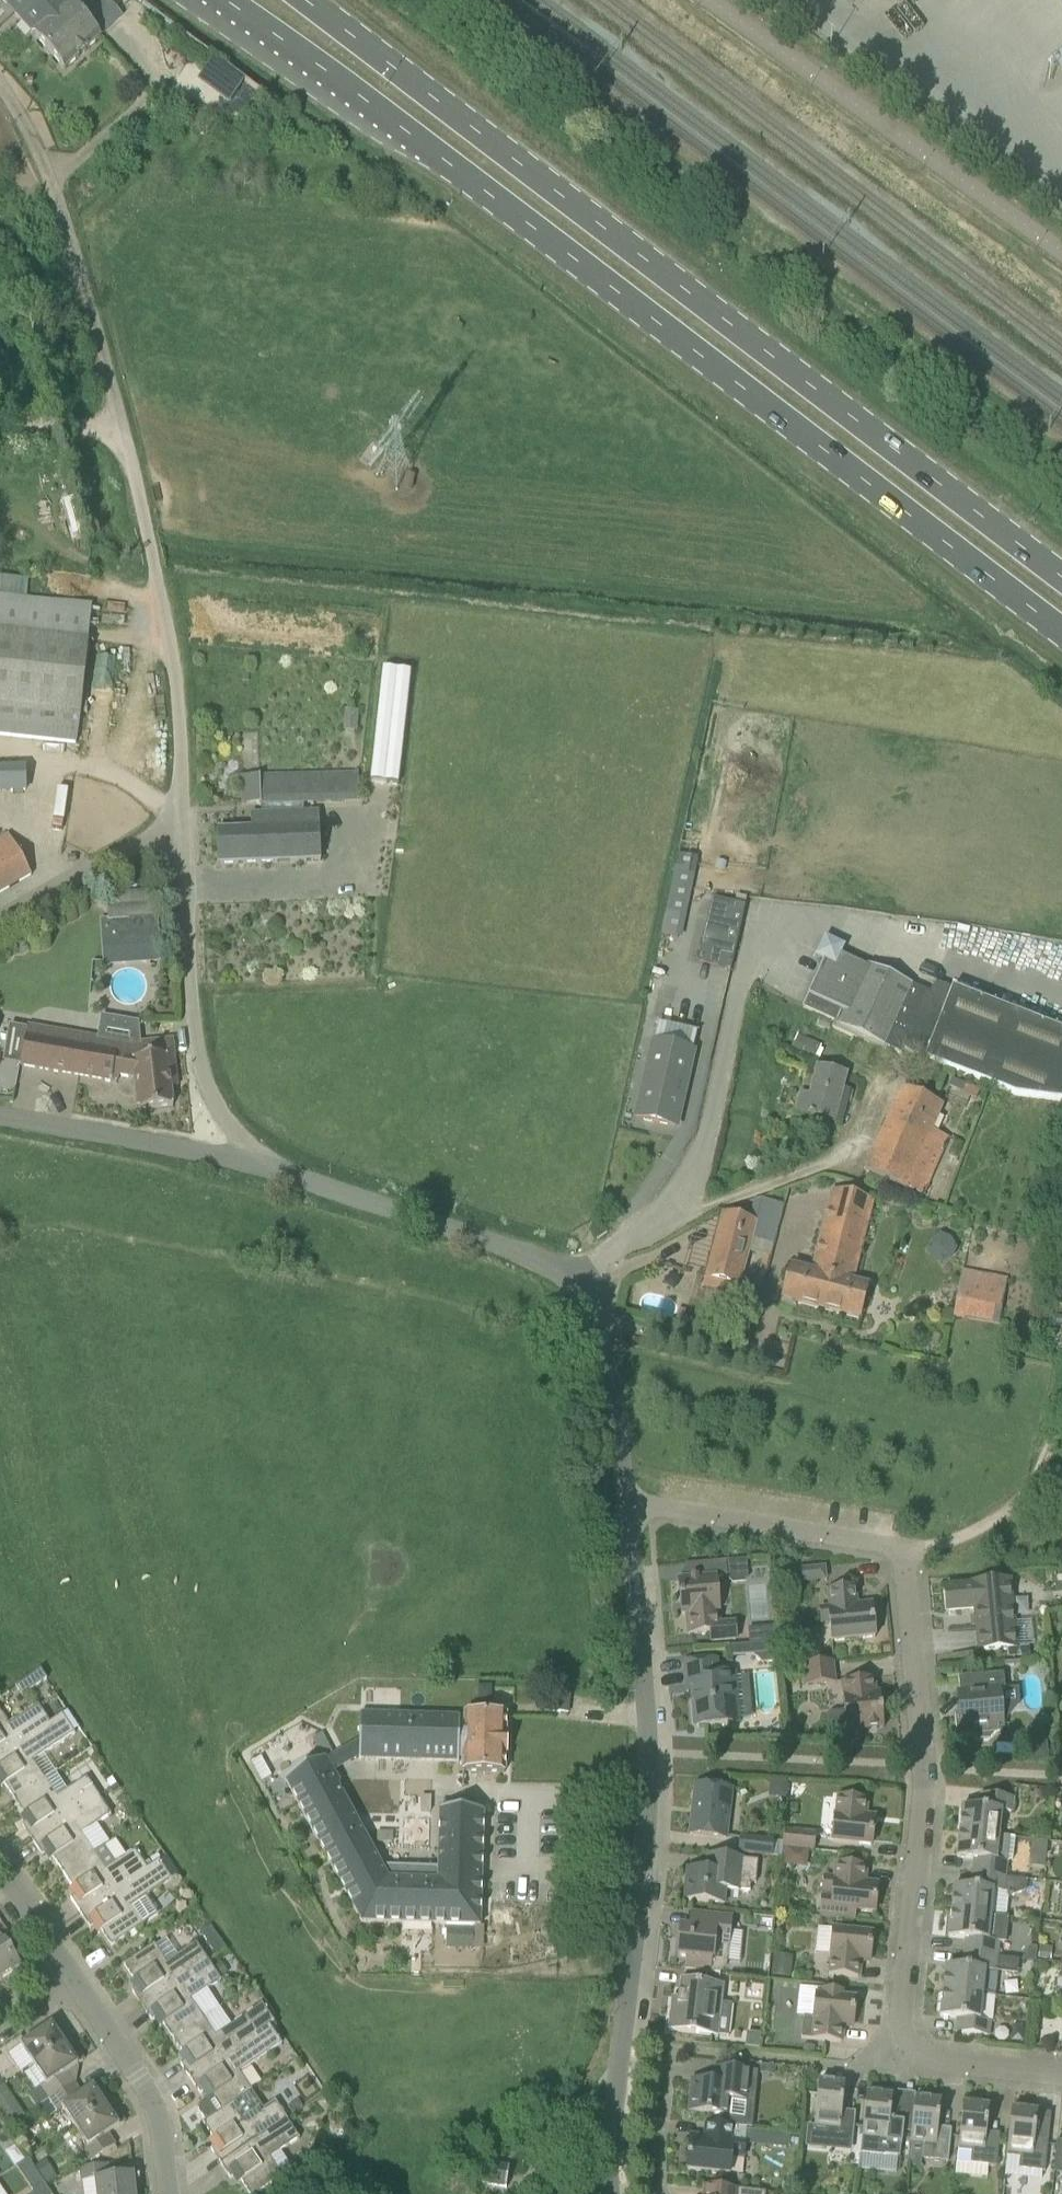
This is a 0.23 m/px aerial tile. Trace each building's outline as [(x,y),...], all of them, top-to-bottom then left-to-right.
[(65,71),(101,39),(65,0),(2,0),(65,71)] [(67,468),(58,470),(65,493),(74,491),(67,468)] [(94,607),(0,597),(0,633),(89,642),(94,607)] [(77,745),(89,642),(0,633),(0,737),(77,745)] [(371,782),(398,786),(543,802),(555,689),(383,670),(371,782)] [(345,709),(344,731),(358,731),(359,710),(345,709)] [(0,769),(0,793),(26,791),(25,768),(0,769)] [(357,802),(358,780),(358,774),(260,778),(242,778),(242,805),(261,804),(304,803),(357,802)] [(251,829),(218,831),(220,866),(320,862),(319,823),(318,812),(305,812),(304,803),(261,804),(262,814),(250,815),(251,829)] [(9,835),(0,840),(0,894),(32,876),(9,835)] [(686,917),(695,876),(680,873),(675,872),(666,913),(671,914),(686,917)] [(109,920),(143,918),(158,916),(156,890),(107,893),(109,920)] [(732,962),(743,917),(745,907),(713,899),(700,953),(698,963),(731,970),(732,962)] [(106,965),(147,962),(143,918),(109,920),(104,920),(106,965)] [(925,1061),(1016,1096),(1061,1102),(1061,1033),(934,982),(928,994),(869,966),(868,968),(842,957),(846,947),(825,938),(816,958),(824,962),(804,1009),(835,1022),(832,1029),(886,1053),(888,1049),(902,1055),(904,1050),(925,1060),(925,1061)] [(829,1032),(832,1024),(820,1018),(817,1026),(829,1032)] [(658,1022),(636,1120),(675,1129),(697,1031),(658,1022)] [(135,1080),(139,1111),(174,1107),(168,1057),(143,1060),(142,1044),(130,1045),(28,1027),(21,1067),(117,1084),(119,1077),(135,1080)] [(820,1051),(821,1047),(797,1037),(791,1053),(819,1064),(824,1053),(820,1051)] [(847,1075),(818,1068),(811,1097),(801,1094),(796,1113),(841,1124),(850,1092),(843,1090),(847,1075)] [(953,1080),(947,1095),(968,1103),(969,1099),(977,1101),(981,1090),(953,1080)] [(903,1087),(866,1173),(869,1174),(890,1183),(922,1196),(948,1138),(932,1131),(943,1105),(903,1087)] [(890,1183),(869,1174),(864,1187),(885,1193),(890,1183)] [(794,1262),(784,1298),(860,1318),(867,1289),(853,1285),(874,1201),(833,1191),(814,1268),(794,1262)] [(707,1274),(742,1285),(749,1254),(771,1259),(785,1208),(763,1202),(757,1224),(723,1215),(707,1274)] [(1007,1280),(962,1272),(953,1318),(998,1327),(1007,1280)] [(685,1318),(687,1311),(679,1310),(676,1323),(691,1326),(692,1320),(685,1318)] [(737,1621),(720,1623),(716,1579),(729,1577),(729,1579),(735,1584),(746,1584),(750,1579),(748,1559),(727,1561),(688,1565),(689,1580),(679,1581),(682,1616),(687,1615),(688,1635),(712,1633),(712,1643),(738,1641),(737,1621)] [(805,1583),(804,1570),(793,1571),(794,1584),(805,1583)] [(973,1586),(945,1589),(947,1612),(976,1609),(980,1653),(1008,1650),(1017,1649),(1015,1627),(1010,1582),(1007,1582),(1005,1579),(1001,1578),(997,1579),(994,1580),(992,1583),(973,1585),(973,1586)] [(821,1626),(831,1626),(832,1643),(876,1639),(873,1609),(859,1611),(856,1588),(828,1590),(829,1607),(820,1608),(821,1626)] [(750,1646),(774,1643),(774,1644),(776,1643),(775,1627),(749,1629),(750,1646)] [(774,1643),(750,1646),(730,1647),(731,1658),(754,1656),(763,1665),(776,1663),(775,1654),(774,1644),(774,1643)] [(1008,1660),(1031,1658),(1030,1648),(1017,1649),(1008,1650),(1008,1660)] [(697,1728),(739,1724),(737,1700),(730,1700),(728,1674),(718,1675),(717,1661),(685,1664),(686,1685),(693,1684),(697,1728)] [(803,1665),(805,1686),(836,1683),(834,1662),(803,1665)] [(42,1671),(18,1687),(24,1696),(48,1680),(42,1671)] [(1006,1691),(1004,1675),(959,1679),(962,1715),(956,1716),(958,1738),(974,1736),(975,1738),(975,1742),(990,1741),(995,1734),(1002,1734),(1002,1732),(1000,1733),(1000,1730),(1005,1729),(1004,1724),(1021,1705),(1019,1690),(1006,1691)] [(834,1734),(848,1732),(884,1729),(881,1694),(876,1695),(875,1679),(843,1682),(846,1712),(832,1713),(825,1718),(826,1730),(834,1734)] [(569,1714),(572,1696),(559,1694),(556,1712),(569,1714)] [(492,1713),(492,1705),(478,1704),(478,1713),(492,1713)] [(51,1724),(50,1723),(38,1705),(8,1725),(0,1712),(0,1758),(51,1724)] [(361,1715),(360,1743),(345,1751),(352,1763),(360,1759),(360,1760),(459,1763),(459,1759),(464,1759),(463,1772),(506,1773),(506,1756),(507,1756),(507,1734),(507,1717),(465,1716),(465,1721),(460,1721),(460,1717),(361,1715)] [(1,1779),(15,1800),(46,1780),(34,1762),(75,1735),(63,1716),(50,1723),(51,1724),(0,1758),(0,1779),(1,1779)] [(323,1734),(312,1740),(324,1761),(326,1759),(334,1755),(323,1734)] [(334,1773),(341,1769),(335,1757),(327,1761),(326,1759),(324,1761),(286,1781),(363,1923),(403,1925),(435,1926),(435,1925),(474,1926),(482,1926),(483,1885),(483,1883),(483,1872),(484,1872),(484,1870),(483,1870),(485,1812),(441,1811),(439,1868),(436,1868),(389,1867),(382,1867),(339,1787),(341,1786),(334,1773)] [(15,1800),(29,1822),(23,1826),(33,1841),(99,1797),(87,1779),(58,1799),(46,1780),(15,1800)] [(106,1783),(111,1789),(117,1786),(112,1779),(106,1783)] [(110,1790),(114,1796),(121,1792),(117,1786),(111,1789),(110,1790)] [(725,1838),(731,1791),(697,1786),(691,1834),(725,1838)] [(1013,1813),(1014,1799),(987,1796),(985,1810),(963,1807),(960,1833),(999,1837),(1002,1812),(1013,1813)] [(99,1797),(33,1841),(43,1856),(49,1852),(64,1874),(111,1843),(98,1825),(112,1816),(99,1797)] [(833,1842),(872,1846),(875,1822),(865,1821),(867,1800),(838,1797),(833,1842)] [(784,1848),(814,1851),(816,1834),(785,1831),(784,1848)] [(960,1833),(958,1858),(980,1861),(979,1875),(1006,1878),(1007,1863),(1014,1860),(1016,1839),(999,1837),(960,1833)] [(742,1838),(740,1853),(772,1857),(774,1841),(742,1838)] [(71,1899),(81,1914),(147,1870),(136,1852),(128,1857),(116,1839),(111,1843),(64,1874),(78,1895),(71,1899)] [(758,1862),(745,1860),(707,1856),(706,1872),(687,1870),(684,1900),(725,1905),(727,1890),(750,1893),(751,1882),(756,1883),(758,1862)] [(143,1927),(143,1926),(153,1919),(141,1901),(179,1875),(166,1857),(147,1870),(81,1914),(91,1929),(97,1924),(112,1947),(143,1927)] [(864,1887),(866,1867),(837,1864),(836,1879),(825,1877),(821,1916),(856,1920),(857,1912),(875,1914),(878,1889),(864,1887)] [(1029,1880),(1006,1878),(979,1875),(977,1890),(955,1887),(952,1913),(991,1917),(1007,1918),(1009,1897),(1017,1896),(1024,1893),(1027,1890),(1029,1880)] [(952,1913),(949,1938),(972,1940),(970,1955),(997,1958),(999,1943),(1007,1943),(1009,1919),(1007,1918),(991,1917),(952,1913)] [(726,1976),(729,1947),(732,1918),(692,1914),(690,1929),(681,1928),(678,1957),(687,1958),(686,1971),(726,1976)] [(447,1928),(447,1942),(484,1943),(485,1927),(482,1926),(474,1926),(474,1929),(447,1928)] [(830,1976),(858,1979),(860,1958),(871,1959),(873,1934),(842,1931),(836,1930),(834,1930),(832,1954),(830,1976)] [(0,1935),(0,1980),(1,1981),(14,1972),(16,1975),(23,1971),(0,1935)] [(226,1948),(218,1937),(208,1944),(216,1955),(226,1948)] [(155,1945),(125,1965),(139,1988),(133,1992),(143,2007),(209,1963),(197,1944),(178,1956),(167,1940),(156,1947),(155,1945)] [(1051,1961),(1052,1948),(1040,1947),(1038,1960),(1051,1961)] [(982,1996),(983,1995),(996,1996),(999,1973),(996,1973),(997,1958),(970,1955),(969,1969),(946,1967),(944,1992),(982,1996)] [(774,1956),(772,1976),(791,1978),(793,1958),(774,1956)] [(997,1965),(1019,1967),(1020,1960),(998,1958),(997,1965)] [(209,1963),(143,2007),(152,2021),(159,2017),(173,2039),(220,2008),(207,1990),(221,1981),(209,1963)] [(228,1974),(222,1964),(214,1969),(220,1979),(228,1974)] [(725,1987),(681,1982),(677,2012),(671,2011),(668,2031),(729,2039),(732,2009),(722,2007),(725,1987)] [(992,2008),(981,2007),(982,1996),(944,1992),(941,2018),(963,2020),(962,2035),(989,2037),(992,2008)] [(854,2024),(856,1999),(817,1995),(815,2020),(804,2019),(802,2039),(841,2044),(844,2023),(854,2024)] [(274,2024),(262,2006),(232,2026),(220,2008),(173,2039),(188,2061),(181,2065),(191,2080),(274,2024)] [(58,2022),(21,2046),(34,2066),(71,2042),(58,2022)] [(201,2094),(203,2093),(207,2100),(200,2105),(198,2111),(205,2122),(244,2097),(245,2097),(252,2092),(240,2074),(282,2046),(272,2031),(278,2027),(275,2023),(274,2024),(191,2080),(201,2094)] [(762,2035),(747,2033),(745,2048),(760,2050),(762,2035)] [(84,2062),(71,2042),(34,2066),(47,2085),(42,2088),(50,2101),(75,2084),(67,2073),(84,2062)] [(815,2055),(815,2046),(803,2045),(803,2054),(815,2055)] [(753,2072),(754,2064),(737,2062),(736,2070),(753,2072)] [(774,2075),(775,2067),(761,2065),(760,2074),(774,2075)] [(750,2103),(753,2072),(724,2069),(722,2084),(692,2081),(689,2112),(730,2116),(731,2101),(750,2103)] [(842,2117),(845,2086),(819,2083),(814,2127),(828,2128),(826,2143),(852,2146),(855,2119),(842,2117)] [(82,2095),(75,2084),(50,2101),(58,2113),(62,2109),(75,2129),(112,2104),(99,2084),(82,2095)] [(890,2129),(893,2098),(867,2095),(862,2139),(861,2154),(874,2155),(900,2158),(903,2130),(890,2129)] [(221,2165),(287,2121),(275,2102),(256,2115),(245,2097),(244,2097),(205,2122),(203,2123),(218,2146),(211,2150),(221,2165)] [(333,2108),(327,2099),(319,2105),(324,2114),(333,2108)] [(15,2100),(0,2111),(0,2113),(9,2126),(25,2115),(15,2100)] [(938,2134),(941,2103),(915,2100),(910,2144),(924,2145),(922,2160),(948,2163),(951,2135),(938,2134)] [(293,2115),(303,2109),(299,2101),(288,2108),(293,2115)] [(91,2163),(116,2146),(108,2135),(125,2124),(112,2104),(75,2129),(87,2147),(83,2150),(91,2163)] [(986,2139),(990,2108),(964,2105),(959,2149),(957,2164),(988,2167),(997,2168),(1000,2141),(986,2139)] [(1035,2144),(1038,2113),(1012,2111),(1007,2154),(1020,2156),(1019,2170),(1045,2173),(1048,2146),(1035,2144)] [(221,2165),(231,2180),(238,2175),(250,2193),(258,2193),(283,2178),(287,2184),(298,2177),(280,2152),(300,2139),(287,2121),(221,2165)] [(747,2129),(706,2125),(704,2144),(690,2142),(687,2171),(730,2176),(732,2157),(744,2159),(747,2129)] [(30,2154),(38,2149),(34,2143),(26,2147),(30,2154)] [(35,2193),(36,2193),(47,2187),(28,2159),(17,2167),(35,2193)] [(58,2178),(47,2161),(37,2167),(48,2184),(58,2178)] [(134,2175),(110,2178),(109,2165),(81,2168),(83,2181),(96,2180),(98,2193),(136,2193),(134,2175)] [(510,2169),(486,2165),(482,2185),(507,2189),(510,2169)]
